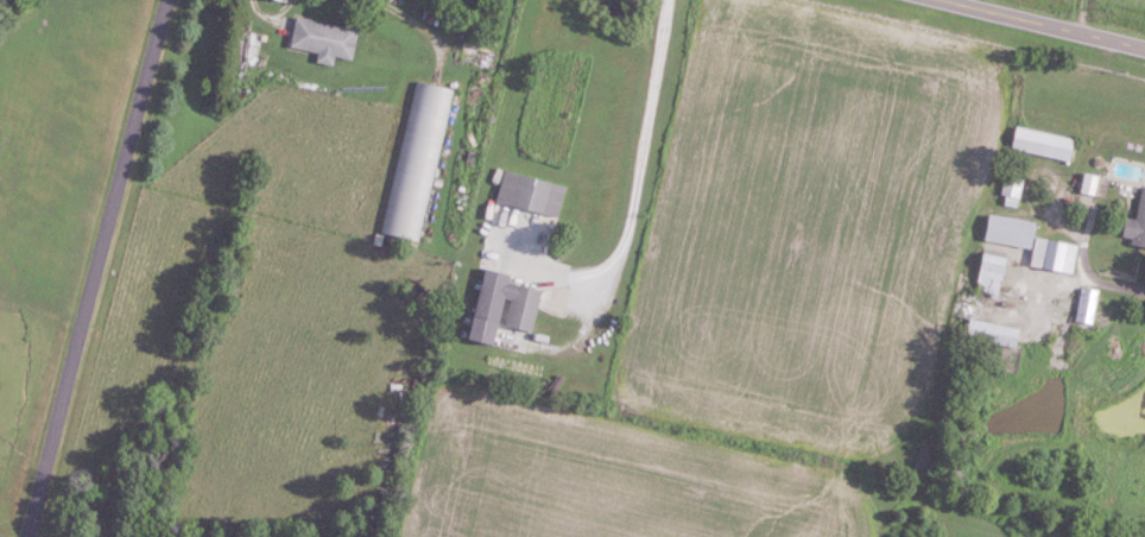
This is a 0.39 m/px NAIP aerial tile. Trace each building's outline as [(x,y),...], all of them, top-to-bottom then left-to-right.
[(361,29),(298,19),(293,49),(321,53),(320,63),(337,66),(338,57),(356,59),(361,29)] [(421,241),(454,89),(416,81),(383,234),(421,241)] [(1066,162),(1071,140),(1014,126),(1009,148),(1066,162)] [(499,202),(561,218),(569,187),(507,171),(499,202)] [(1104,194),(1102,176),(1080,179),(1081,196),(1104,194)] [(1020,180),(1003,177),(999,197),(1016,200),(1020,180)] [(1119,244),(1144,248),(1144,189),(1139,188),(1134,221),(1123,220),(1119,244)] [(980,240),(1026,251),(1032,225),(987,214),(980,240)] [(1027,267),(1068,276),(1074,247),(1034,238),(1027,267)] [(1002,255),(978,252),(973,296),(997,298),(1002,255)] [(473,339),(501,345),(505,325),(537,331),(547,284),(487,272),(473,339)] [(1096,292),(1079,288),(1072,322),(1089,326),(1096,292)]
